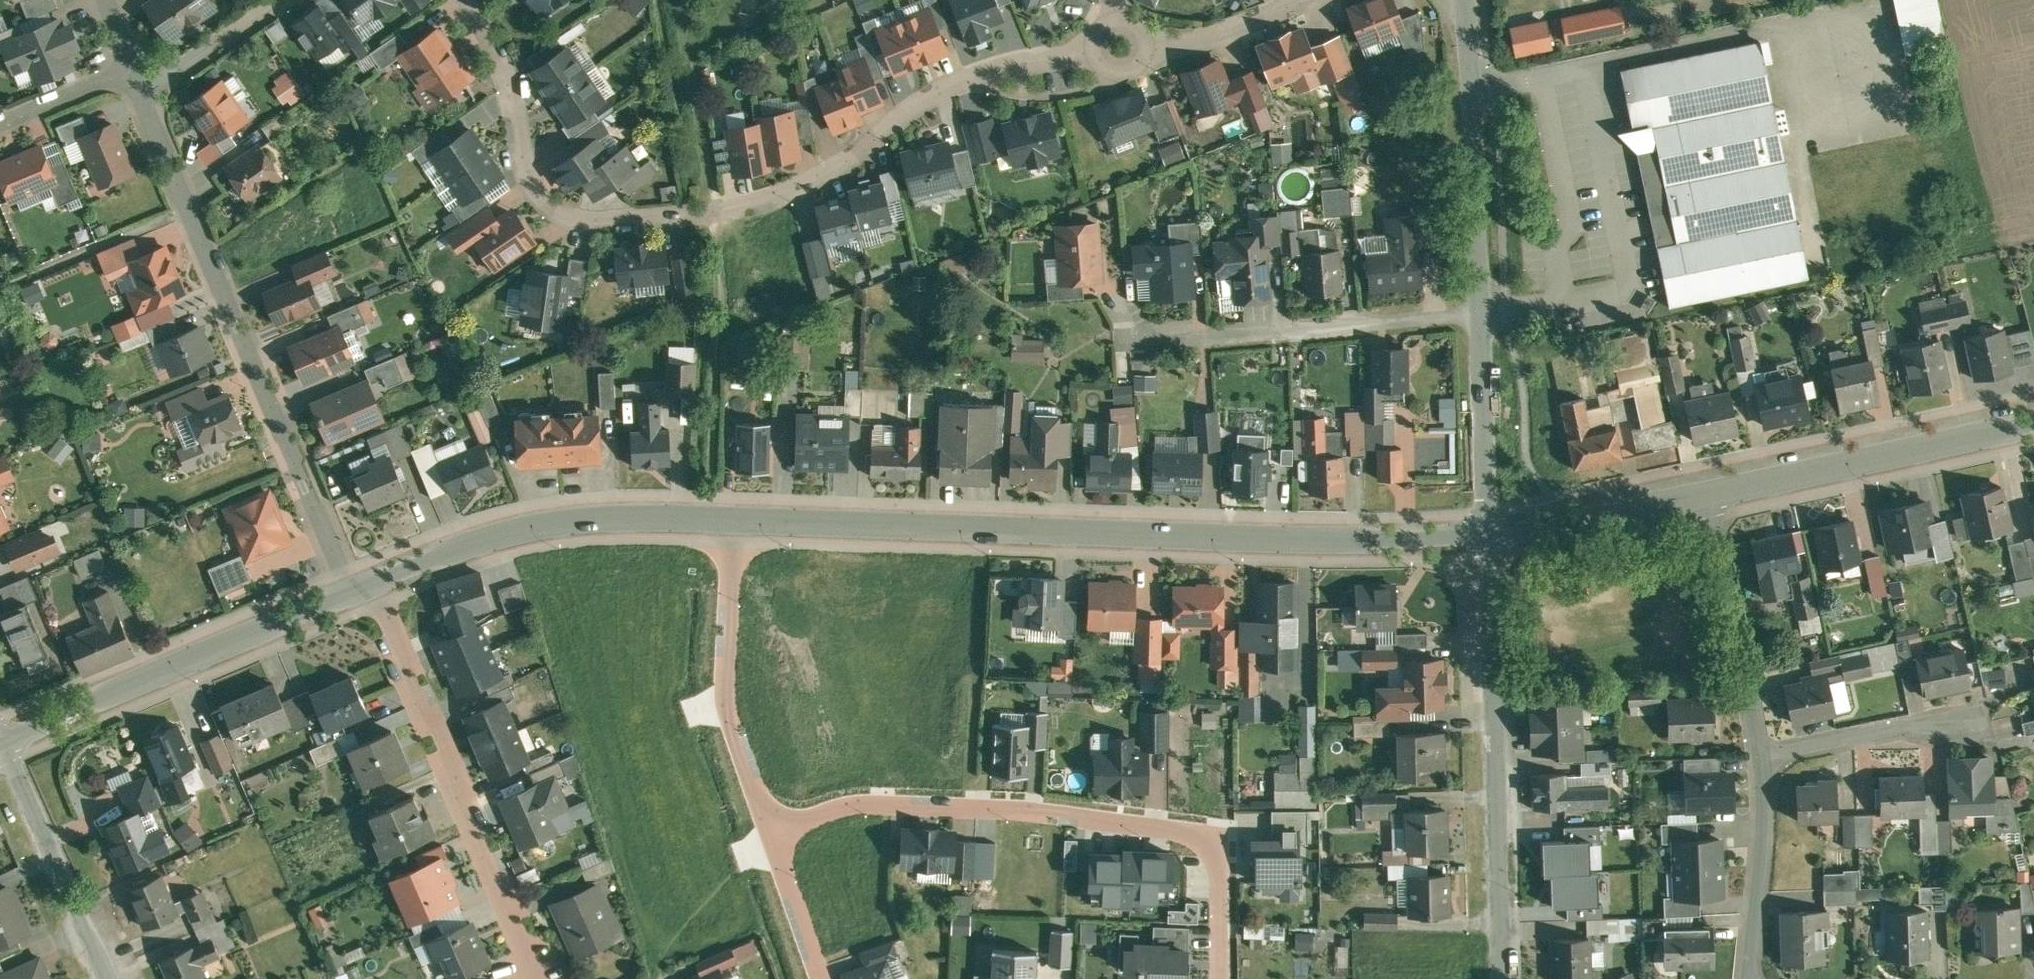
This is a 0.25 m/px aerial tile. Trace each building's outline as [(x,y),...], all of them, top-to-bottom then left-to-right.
[(30,19),(59,7),(56,0),(22,0),(30,19)] [(148,5),(169,35),(186,23),(188,26),(217,6),(212,0),(154,0),(148,5)] [(364,20),(376,12),(377,14),(392,4),(391,2),(393,0),(350,0),(364,20)] [(413,11),(428,0),(406,0),(413,11)] [(533,3),(534,2),(539,8),(551,0),(531,0),(533,3)] [(939,0),(924,0),(928,10),(930,9),(938,30),(949,25),(939,0)] [(969,44),(993,34),(988,24),(1004,18),(999,5),(997,0),(951,0),(969,44)] [(1350,8),(1364,44),(1398,30),(1404,28),(1400,19),(1393,0),(1372,0),(1350,8)] [(1904,54),(1945,46),(1936,0),(1894,0),(1904,54)] [(1621,6),(1562,18),(1567,42),(1626,30),(1621,6)] [(928,10),(904,19),(922,62),(947,52),(938,30),(930,9),(928,10)] [(1419,12),(1400,19),(1404,28),(1398,30),(1408,55),(1426,48),(1422,21),(1419,12)] [(880,29),(875,16),(863,21),(871,42),(876,54),(887,50),(879,29),(880,29)] [(880,29),(879,29),(887,50),(896,72),(922,62),(904,19),(880,29)] [(262,30),(271,42),(285,33),(276,20),(262,30)] [(27,34),(22,22),(0,32),(0,47),(2,46),(13,71),(15,71),(14,67),(29,60),(38,81),(73,66),(65,48),(64,48),(54,25),(55,24),(55,23),(27,34)] [(1547,22),(1510,29),(1515,56),(1552,49),(1547,22)] [(412,47),(402,54),(403,55),(423,85),(417,90),(429,107),(473,77),(439,28),(412,47)] [(1290,32),(1270,40),(1271,42),(1259,47),(1273,84),(1315,68),(1318,67),(1311,48),(1303,29),(1291,34),(1290,32)] [(401,32),(371,52),(383,69),(403,55),(402,54),(412,47),(401,32)] [(1341,36),(1311,48),(1318,67),(1315,68),(1321,82),(1354,69),(1341,36)] [(558,37),(529,57),(537,69),(566,48),(558,37)] [(1760,41),(1624,69),(1624,68),(1621,69),(1634,132),(1653,128),(1677,241),(1657,245),(1670,306),(1681,304),(1681,303),(1809,277),(1760,41)] [(876,54),(871,42),(859,47),(864,59),(865,59),(873,79),(885,75),(876,54)] [(537,69),(533,71),(551,97),(586,73),(568,47),(566,48),(537,69)] [(864,59),(839,69),(843,78),(843,77),(857,112),(858,112),(882,102),(873,79),(865,59),(864,59)] [(1218,60),(1185,73),(1201,114),(1242,98),(1236,83),(1228,86),(1218,60)] [(1253,72),(1234,79),(1242,98),(1247,111),(1266,103),(1255,73),(1254,73),(1253,72)] [(586,73),(551,97),(569,123),(569,124),(593,107),(604,100),(586,73)] [(815,75),(805,79),(809,106),(810,115),(826,108),(818,87),(819,87),(815,75)] [(293,76),(279,85),(289,98),(302,89),(293,76)] [(819,87),(818,87),(826,108),(835,130),(861,120),(858,112),(857,112),(843,77),(843,78),(819,87)] [(223,81),(190,104),(215,140),(229,130),(248,117),(223,81)] [(1141,90),(1098,108),(1111,141),(1153,124),(1154,124),(1148,108),(1141,90)] [(1181,134),(1168,100),(1148,108),(1154,124),(1153,124),(1160,142),(1181,134)] [(809,106),(790,109),(790,112),(791,111),(797,144),(815,141),(810,115),(809,106)] [(593,107),(569,124),(569,123),(563,127),(572,139),(601,119),(593,107)] [(790,112),(759,117),(760,124),(761,124),(767,161),(768,161),(799,156),(797,144),(791,111),(790,112)] [(1034,115),(1020,119),(1020,121),(1005,124),(1006,128),(994,131),(999,150),(1011,148),(1015,163),(1028,160),(1030,164),(1047,160),(1046,155),(1059,152),(1050,113),(1035,117),(1034,115)] [(281,114),(263,126),(270,136),(288,123),(281,114)] [(83,116),(57,127),(65,146),(82,139),(84,138),(84,137),(91,134),(83,116)] [(991,118),(966,125),(975,160),(1000,153),(999,150),(994,131),(991,118)] [(91,134),(84,137),(84,138),(82,139),(101,185),(134,172),(114,124),(91,134)] [(760,124),(729,129),(730,136),(735,170),(736,174),(769,168),(768,161),(767,161),(761,124),(760,124)] [(443,129),(413,150),(423,164),(434,156),(433,155),(452,142),(443,129)] [(452,142),(433,155),(434,156),(449,178),(487,152),(471,129),(452,142)] [(238,143),(229,130),(216,139),(225,152),(238,143)] [(730,136),(714,139),(720,172),(735,170),(730,136)] [(215,140),(198,151),(207,165),(225,152),(216,139),(215,140)] [(597,139),(555,168),(568,188),(584,178),(583,177),(610,159),(610,158),(597,139)] [(1289,141),(1271,142),(1272,158),(1290,156),(1289,141)] [(948,142),(904,153),(913,192),(956,182),(958,182),(951,153),(948,142)] [(1179,143),(1157,146),(1159,163),(1182,159),(1179,143)] [(0,163),(0,171),(12,200),(50,184),(57,181),(50,166),(41,146),(0,163)] [(261,146),(241,160),(239,157),(226,166),(247,197),(267,183),(272,184),(279,179),(280,174),(261,146)] [(625,148),(610,158),(610,159),(583,177),(584,178),(597,197),(622,180),(639,168),(638,167),(625,148)] [(968,149),(951,153),(958,182),(956,182),(958,188),(976,183),(968,149)] [(487,152),(449,178),(464,200),(465,201),(483,189),(503,175),(487,152)] [(651,159),(638,167),(639,168),(622,180),(630,192),(659,171),(651,159)] [(81,197),(65,160),(50,166),(57,181),(50,184),(59,205),(81,197)] [(901,197),(894,170),(881,173),(883,180),(888,200),(901,197)] [(883,180),(871,183),(869,186),(864,188),(861,186),(849,189),(851,197),(852,196),(860,229),(860,228),(893,220),(888,200),(883,180)] [(1350,186),(1322,189),(1324,216),(1352,214),(1350,186)] [(483,189),(465,201),(464,200),(453,208),(463,222),(488,205),(492,202),(483,189)] [(1799,211),(1811,207),(1807,193),(1795,197),(1799,211)] [(839,199),(837,203),(832,204),(830,202),(816,205),(826,245),(862,236),(860,228),(860,229),(852,196),(851,197),(839,199)] [(463,222),(448,232),(459,248),(472,239),(499,221),(498,220),(488,205),(463,222)] [(1428,207),(1413,209),(1414,215),(1415,215),(1417,242),(1431,241),(1428,207)] [(511,211),(498,220),(499,221),(472,239),(480,252),(486,253),(495,266),(491,268),(492,270),(535,240),(524,224),(521,226),(511,211)] [(1397,250),(1368,252),(1371,288),(1420,284),(1417,250),(1418,250),(1417,242),(1415,215),(1414,215),(1386,217),(1388,238),(1396,238),(1397,250)] [(1278,216),(1251,218),(1253,236),(1263,235),(1264,243),(1280,242),(1278,216)] [(1201,221),(1186,222),(1188,243),(1189,243),(1189,254),(1204,252),(1201,221)] [(1170,244),(1135,247),(1137,273),(1153,272),(1155,298),(1192,295),(1189,254),(1189,243),(1188,243),(1186,222),(1169,223),(1170,244)] [(1098,224),(1058,226),(1062,281),(1062,283),(1083,281),(1101,280),(1098,224)] [(1298,229),(1282,231),(1284,255),(1300,253),(1298,229)] [(1253,236),(1231,238),(1231,241),(1215,243),(1218,275),(1234,274),(1236,294),(1236,301),(1269,298),(1264,243),(1263,235),(1253,236)] [(822,248),(819,238),(803,242),(812,276),(833,271),(829,255),(822,248)] [(134,239),(101,252),(111,276),(132,268),(129,262),(141,257),(134,239)] [(649,242),(633,244),(633,248),(617,250),(618,258),(615,262),(616,272),(620,275),(621,283),(668,278),(665,245),(649,246),(649,242)] [(141,257),(129,262),(132,268),(140,288),(135,290),(132,295),(137,306),(142,308),(185,290),(166,246),(141,257)] [(1337,249),(1303,252),(1307,294),(1341,291),(1337,249)] [(326,250),(294,264),(300,279),(309,275),(310,279),(334,269),(326,250)] [(591,260),(571,257),(568,275),(569,275),(566,293),(586,296),(591,260)] [(689,257),(673,259),(679,295),(694,292),(694,286),(689,257)] [(568,275),(531,270),(530,282),(526,281),(522,309),(526,310),(524,322),(562,327),(566,293),(569,275),(568,275)] [(1236,294),(1234,274),(1218,275),(1219,292),(1223,295),(1236,294)] [(300,279),(266,293),(269,299),(266,304),(271,315),(276,317),(279,323),(321,305),(310,279),(309,275),(300,279)] [(1062,281),(1048,282),(1049,300),(1085,297),(1083,281),(1062,283),(1062,281)] [(24,301),(38,295),(33,283),(19,289),(24,301)] [(1944,298),(1919,303),(1920,311),(1919,311),(1924,333),(1950,327),(1946,306),(1945,306),(1944,298)] [(359,302),(333,313),(339,326),(340,326),(343,332),(367,322),(359,302)] [(1966,302),(1946,306),(1950,327),(1971,323),(1966,302)] [(176,317),(148,329),(155,345),(161,343),(160,341),(182,332),(176,317)] [(139,319),(117,329),(121,340),(143,330),(139,319)] [(182,332),(160,341),(161,343),(172,370),(189,362),(191,368),(213,358),(199,325),(182,332)] [(339,326),(293,345),(299,360),(297,361),(302,373),(304,372),(307,379),(347,363),(340,347),(348,344),(343,332),(340,326),(339,326)] [(1876,327),(1863,330),(1870,360),(1882,357),(1876,327)] [(2002,331),(1967,338),(1976,381),(2011,373),(2002,331)] [(1020,340),(1020,333),(1007,333),(1007,359),(1039,359),(1039,340),(1020,340)] [(1754,366),(1747,335),(1732,338),(1739,369),(1754,366)] [(795,338),(782,338),(781,365),(793,365),(795,338)] [(809,339),(795,338),(793,365),(807,366),(809,339)] [(1938,340),(1901,348),(1906,369),(1907,369),(1912,392),(1911,392),(1912,393),(1948,385),(1938,340)] [(1407,351),(1375,351),(1375,387),(1365,387),(1365,419),(1384,419),(1384,418),(1384,390),(1407,388),(1407,351)] [(1684,388),(1676,353),(1663,356),(1671,391),(1684,388)] [(395,356),(366,368),(372,383),(385,378),(389,387),(405,380),(395,356)] [(1656,357),(1617,366),(1622,387),(1634,385),(1642,426),(1662,422),(1654,380),(1660,379),(1656,357)] [(695,363),(668,362),(667,393),(694,394),(695,363)] [(1871,366),(1852,370),(1851,364),(1832,368),(1840,408),(1879,400),(1871,366)] [(614,371),(599,372),(601,408),(616,407),(614,371)] [(1152,389),(1152,375),(1131,375),(1131,389),(1152,389)] [(1798,375),(1782,378),(1782,382),(1758,387),(1758,383),(1755,384),(1764,424),(1807,415),(1798,375)] [(365,383),(315,404),(323,422),(325,421),(334,439),(373,423),(366,407),(374,404),(365,383)] [(863,386),(847,385),(847,405),(847,414),(862,414),(863,386)] [(503,419),(489,386),(475,392),(489,425),(503,419)] [(202,388),(169,402),(176,418),(192,411),(191,410),(208,403),(202,388)] [(1129,401),(1129,390),(1112,390),(1112,400),(1129,401)] [(934,392),(910,391),(909,415),(933,416),(934,392)] [(1022,392),(1006,391),(1005,405),(1004,428),(1020,428),(1022,392)] [(1730,392),(1685,401),(1694,439),(1713,435),(1713,433),(1736,428),(1736,430),(1738,430),(1730,392)] [(208,403),(191,410),(192,411),(204,439),(205,443),(220,437),(242,428),(228,394),(208,403)] [(1585,397),(1562,402),(1569,433),(1592,429),(1585,397)] [(1455,426),(1454,399),(1439,400),(1441,427),(1455,426)] [(693,401),(683,401),(682,421),(693,422),(693,401)] [(659,430),(659,402),(639,403),(640,431),(659,430)] [(1005,405),(945,403),(944,415),(938,415),(936,447),(942,447),(943,446),(982,448),(982,449),(1003,450),(1004,428),(1005,405)] [(847,405),(820,404),(820,414),(820,420),(846,421),(847,414),(847,405)] [(465,412),(477,441),(486,438),(474,408),(465,412)] [(1136,409),(1114,411),(1115,424),(1121,424),(1120,444),(1138,443),(1136,409)] [(1250,411),(1232,411),(1231,421),(1250,421),(1250,411)] [(1365,457),(1364,411),(1345,412),(1346,436),(1351,436),(1351,457),(1365,457)] [(1216,412),(1196,413),(1198,434),(1188,435),(1189,454),(1201,454),(1201,449),(1218,447),(1216,412)] [(846,421),(820,420),(820,414),(799,413),(797,465),(830,466),(830,465),(846,465),(846,466),(848,466),(849,421),(846,421)] [(598,415),(558,417),(560,461),(592,459),(601,458),(598,415)] [(560,461),(558,417),(518,420),(521,464),(529,463),(560,461)] [(1324,418),(1304,419),(1304,433),(1324,432),(1324,418)] [(1389,431),(1388,418),(1384,418),(1384,419),(1365,419),(1366,432),(1389,431)] [(1324,432),(1304,433),(1304,419),(1294,419),(1295,458),(1309,457),(1309,459),(1301,459),(1299,462),(1299,477),(1302,479),(1310,479),(1311,494),(1345,493),(1344,456),(1343,456),(1342,431),(1324,432)] [(1642,426),(1636,427),(1642,452),(1680,444),(1675,419),(1662,422),(1642,426)] [(1035,437),(1014,436),(1014,445),(1013,445),(1012,479),(1031,480),(1030,484),(1041,485),(1041,486),(1053,486),(1055,485),(1056,453),(1058,422),(1035,421),(1035,437)] [(1268,436),(1250,436),(1250,421),(1231,421),(1231,449),(1235,449),(1233,491),(1266,492),(1268,450),(1268,444),(1268,436)] [(1268,422),(1250,421),(1250,436),(1268,436),(1268,422)] [(736,422),(735,472),(770,473),(771,423),(736,422)] [(1073,422),(1058,422),(1056,453),(1072,454),(1073,422)] [(401,423),(370,437),(381,463),(392,458),(394,461),(414,452),(413,451),(401,423)] [(1115,424),(1099,423),(1098,453),(1120,454),(1120,444),(1121,424),(1115,424)] [(889,424),(875,424),(875,442),(888,442),(889,424)] [(1592,429),(1569,433),(1576,468),(1623,458),(1616,424),(1592,429)] [(921,427),(899,427),(899,438),(906,438),(905,447),(921,448),(921,427)] [(640,431),(631,431),(632,465),(646,465),(646,467),(657,467),(657,465),(671,465),(669,430),(659,430),(640,431)] [(220,437),(205,443),(204,439),(188,446),(195,465),(226,452),(220,437)] [(433,442),(413,451),(414,452),(433,496),(451,489),(440,462),(442,461),(433,442)] [(442,461),(440,462),(451,489),(453,493),(496,475),(483,444),(442,461)] [(982,448),(943,446),(942,447),(941,477),(981,479),(982,449),(982,448)] [(905,447),(887,447),(886,475),(921,477),(921,448),(905,447)] [(1402,450),(1379,450),(1379,480),(1402,480),(1402,450)] [(1098,453),(1090,453),(1089,486),(1129,488),(1130,454),(1120,454),(1098,453)] [(1189,454),(1155,453),(1154,488),(1200,490),(1201,454),(1189,454)] [(0,457),(0,484),(15,477),(6,455),(0,457)] [(381,463),(372,467),(373,470),(359,476),(357,472),(356,473),(360,482),(358,483),(360,488),(362,487),(370,505),(406,490),(394,461),(392,458),(381,463)] [(2002,486),(1964,495),(1973,537),(2011,528),(2002,486)] [(270,492),(244,502),(242,502),(233,505),(231,514),(249,557),(290,540),(270,492)] [(1927,502),(1882,512),(1890,550),(1933,541),(1935,540),(1932,524),(1927,502)] [(1818,529),(1827,570),(1862,563),(1853,521),(1818,529)] [(1935,540),(1933,541),(1937,558),(1954,554),(1946,521),(1932,524),(1935,540)] [(40,527),(7,541),(12,552),(45,538),(40,527)] [(1795,534),(1754,541),(1761,574),(1762,574),(1766,598),(1788,594),(1784,571),(1801,567),(1795,534)] [(45,538),(12,552),(18,567),(58,550),(52,535),(45,538)] [(2026,540),(2009,543),(2016,580),(2033,576),(2029,555),(2026,540)] [(99,550),(77,560),(83,575),(106,566),(99,550)] [(242,554),(209,568),(221,595),(254,581),(242,554)] [(1886,577),(1882,556),(1868,559),(1872,580),(1886,577)] [(491,607),(481,572),(439,585),(454,635),(477,625),(473,612),(491,607)] [(0,585),(0,604),(2,609),(0,610),(0,644),(8,666),(46,652),(27,602),(33,600),(24,576),(0,585)] [(1063,579),(1027,577),(1026,593),(1022,596),(1022,604),(1025,608),(1025,609),(1025,622),(1025,623),(1059,625),(1060,625),(1062,600),(1063,579)] [(1819,615),(1811,577),(1793,580),(1800,619),(1819,615)] [(522,582),(499,589),(507,612),(529,604),(522,582)] [(1241,621),(1241,646),(1259,646),(1259,667),(1297,667),(1298,640),(1296,640),(1297,583),(1260,582),(1260,622),(1241,621)] [(1135,585),(1092,583),(1091,626),(1114,626),(1119,621),(1133,622),(1135,585)] [(1210,585),(1199,585),(1196,587),(1176,587),(1176,622),(1190,622),(1193,625),(1203,626),(1206,623),(1221,623),(1222,587),(1212,587),(1210,585)] [(1396,587),(1356,587),(1356,607),(1358,607),(1358,625),(1397,624),(1396,587)] [(109,591),(86,600),(96,626),(119,616),(119,615),(109,591)] [(1078,601),(1062,600),(1060,625),(1059,625),(1059,636),(1076,637),(1078,601)] [(1025,609),(1016,609),(1016,621),(1025,622),(1025,609)] [(96,626),(69,638),(84,674),(135,652),(120,615),(119,615),(119,616),(96,626)] [(1163,620),(1138,619),(1137,659),(1162,660),(1163,620)] [(454,635),(434,644),(446,671),(450,670),(460,694),(485,683),(502,675),(480,624),(454,635)] [(1106,641),(1130,640),(1130,629),(1106,629),(1106,641)] [(1238,630),(1214,629),(1214,665),(1238,665),(1238,630)] [(1428,647),(1427,632),(1395,633),(1396,647),(1428,647)] [(1910,641),(1897,644),(1903,668),(1915,665),(1910,641)] [(1259,646),(1241,646),(1241,694),(1259,694),(1259,667),(1259,646)] [(1397,650),(1363,650),(1363,667),(1389,666),(1397,666),(1397,662),(1397,650)] [(1964,650),(1917,659),(1925,696),(1972,687),(1972,686),(1967,663),(1964,650)] [(1869,655),(1842,660),(1846,678),(1873,672),(1869,655)] [(1441,660),(1405,660),(1405,662),(1397,662),(1397,666),(1389,666),(1390,686),(1378,687),(1379,720),(1390,720),(1408,719),(1408,706),(1443,706),(1442,689),(1446,689),(1445,672),(1441,673),(1441,661),(1441,660)] [(1982,684),(1977,660),(1967,663),(1972,686),(1982,684)] [(2004,669),(1986,671),(1988,687),(2006,685),(2004,669)] [(1827,671),(1802,677),(1803,683),(1785,687),(1793,722),(1836,713),(1827,671)] [(502,675),(485,683),(490,694),(511,685),(516,683),(511,672),(502,675)] [(368,711),(353,676),(312,694),(319,710),(327,728),(327,729),(342,722),(368,711)] [(276,684),(225,706),(236,733),(241,743),(291,721),(283,701),(276,684)] [(490,694),(485,696),(490,707),(504,701),(516,696),(511,685),(490,694)] [(312,694),(310,689),(298,694),(307,716),(319,710),(312,694)] [(307,716),(298,694),(283,701),(291,721),(295,732),(311,725),(307,716)] [(1259,694),(1241,694),(1241,719),(1259,719),(1259,694)] [(1659,697),(1627,699),(1627,712),(1659,711),(1659,697)] [(1712,699),(1669,700),(1670,737),(1713,735),(1712,699)] [(490,707),(467,717),(474,732),(472,733),(478,747),(517,731),(504,701),(490,707)] [(1579,702),(1534,704),(1534,714),(1531,714),(1533,742),(1535,742),(1536,752),(1560,751),(1580,750),(1581,750),(1579,702)] [(225,706),(213,711),(225,738),(236,733),(225,706)] [(1048,711),(1029,710),(1028,724),(1031,724),(1030,746),(1046,747),(1048,711)] [(1170,712),(1142,712),(1142,747),(1169,748),(1169,746),(1170,746),(1170,712)] [(2023,722),(2026,735),(2033,733),(2033,719),(2023,722)] [(1390,735),(1390,720),(1379,720),(1354,720),(1354,736),(1390,735)] [(342,722),(327,729),(327,728),(321,731),(327,742),(340,737),(347,733),(342,722)] [(1028,724),(995,722),(992,774),(1028,776),(1030,746),(1031,724),(1028,724)] [(179,726),(147,740),(163,776),(160,777),(171,801),(189,793),(179,770),(195,763),(179,726)] [(392,731),(351,749),(359,768),(364,766),(371,782),(366,784),(367,786),(408,767),(400,749),(398,750),(391,734),(393,733),(392,731)] [(517,731),(478,747),(484,761),(486,761),(492,776),(526,761),(529,760),(517,731)] [(1444,732),(1398,733),(1398,734),(1403,734),(1404,776),(1399,776),(1399,778),(1445,777),(1445,775),(1443,775),(1442,749),(1444,749),(1444,733),(1444,732)] [(233,765),(220,734),(203,742),(216,773),(233,765)] [(327,742),(311,749),(318,765),(346,752),(340,737),(327,742)] [(1132,738),(1112,738),(1112,752),(1098,752),(1098,788),(1114,788),(1114,791),(1130,791),(1130,789),(1147,789),(1147,752),(1132,752),(1132,738)] [(529,760),(526,761),(531,772),(557,761),(552,750),(529,760)] [(1581,750),(1580,750),(1560,751),(1560,763),(1582,762),(1588,762),(1588,750),(1581,750)] [(1301,772),(1275,772),(1276,806),(1317,805),(1316,756),(1301,756),(1301,772)] [(1721,757),(1684,758),(1685,777),(1687,777),(1687,776),(1722,775),(1721,757)] [(1987,758),(1950,759),(1951,777),(1949,778),(1950,794),(1949,794),(1950,815),(1965,814),(1964,809),(1991,808),(1992,808),(1990,776),(1988,776),(1987,758)] [(557,761),(531,772),(537,785),(555,777),(555,779),(567,774),(561,759),(557,761)] [(1588,762),(1582,762),(1582,776),(1612,776),(1611,761),(1588,762)] [(1566,774),(1533,776),(1534,809),(1566,809),(1566,807),(1590,806),(1590,787),(1566,787),(1566,774)] [(1722,775),(1687,776),(1687,777),(1687,793),(1695,800),(1695,810),(1734,808),(1733,774),(1722,775)] [(2006,775),(1990,776),(1992,808),(1991,808),(1992,826),(2003,825),(2003,829),(2009,828),(2009,825),(2016,825),(2018,833),(2019,832),(2006,775)] [(148,776),(121,788),(132,814),(139,812),(150,807),(151,808),(160,804),(148,776)] [(537,785),(503,800),(523,846),(557,831),(547,810),(565,802),(555,779),(555,777),(537,785)] [(1922,778),(1880,779),(1881,814),(1919,813),(1923,813),(1922,793),(1922,778)] [(1837,818),(1836,781),(1820,781),(1820,786),(1797,787),(1798,820),(1822,819),(1822,815),(1835,814),(1835,818),(1837,818)] [(1409,793),(1363,794),(1363,809),(1384,808),(1396,808),(1396,806),(1410,805),(1409,793)] [(1937,820),(1936,793),(1922,793),(1923,813),(1919,813),(1919,827),(1937,827),(1937,820)] [(415,797),(371,816),(388,855),(437,834),(429,815),(423,817),(415,797)] [(565,802),(547,810),(557,831),(569,825),(572,818),(565,802)] [(1438,810),(1438,804),(1426,804),(1426,810),(1409,810),(1410,851),(1446,850),(1445,809),(1438,810)] [(151,808),(150,807),(139,812),(148,833),(160,828),(159,828),(151,808)] [(1384,808),(1363,809),(1364,819),(1384,818),(1384,808)] [(1308,809),(1272,810),(1273,840),(1299,840),(1299,843),(1308,843),(1308,809)] [(132,814),(103,827),(110,844),(112,843),(123,869),(121,870),(122,871),(158,855),(157,853),(170,847),(161,827),(159,828),(160,828),(148,833),(139,812),(132,814)] [(1859,846),(1858,815),(1843,816),(1844,847),(1859,846)] [(1873,846),(1872,815),(1858,815),(1859,846),(1873,846)] [(1952,852),(1951,820),(1937,820),(1937,827),(1938,853),(1952,852)] [(1698,822),(1662,823),(1662,843),(1675,842),(1675,841),(1699,840),(1698,822)] [(1588,840),(1589,841),(1600,840),(1599,826),(1564,827),(1564,841),(1588,840)] [(937,829),(923,828),(923,831),(905,830),(903,864),(952,867),(953,867),(955,839),(955,833),(937,832),(937,829)] [(977,840),(955,839),(953,867),(952,867),(952,875),(975,876),(977,840)] [(1077,839),(1065,839),(1063,869),(1076,869),(1077,839)] [(1699,840),(1675,841),(1675,842),(1676,869),(1664,869),(1664,870),(1676,870),(1677,896),(1677,897),(1701,897),(1723,896),(1723,882),(1723,881),(1722,875),(1723,875),(1723,874),(1722,874),(1722,861),(1722,860),(1722,854),(1722,853),(1721,839),(1699,840)] [(1273,840),(1253,840),(1253,856),(1257,856),(1257,882),(1281,882),(1281,890),(1299,890),(1299,882),(1301,882),(1301,857),(1299,857),(1299,843),(1299,840),(1273,840)] [(1564,841),(1542,841),(1543,875),(1550,875),(1550,874),(1590,872),(1590,871),(1589,841),(1588,840),(1564,841)] [(443,845),(417,856),(422,867),(440,859),(441,860),(448,856),(443,845)] [(1124,854),(1093,853),(1092,870),(1090,870),(1089,885),(1091,885),(1091,902),(1130,903),(1131,899),(1168,900),(1168,884),(1170,884),(1171,869),(1169,869),(1170,852),(1125,850),(1124,854)] [(611,857),(584,869),(590,882),(615,871),(611,857)] [(422,867),(395,879),(412,918),(410,919),(411,921),(459,900),(441,860),(440,859),(422,867)] [(1590,872),(1550,874),(1550,875),(1551,907),(1566,906),(1598,905),(1598,904),(1597,871),(1590,871),(1590,872)] [(1860,873),(1823,874),(1824,889),(1856,888),(1860,888),(1860,873)] [(1449,914),(1448,874),(1411,875),(1412,915),(1449,914)] [(159,876),(130,889),(146,927),(186,909),(182,899),(172,903),(159,876)] [(2031,883),(2019,883),(2020,914),(2033,913),(2033,895),(2031,883)] [(599,884),(556,903),(563,918),(565,917),(570,930),(568,931),(577,952),(620,933),(599,884)] [(1931,905),(1930,886),(1918,887),(1919,905),(1931,905)] [(1945,886),(1930,886),(1931,905),(1931,910),(1946,910),(1945,886)] [(0,891),(0,945),(18,937),(29,932),(9,887),(0,891)] [(1856,888),(1824,889),(1824,905),(1856,905),(1856,888)] [(196,893),(182,899),(186,909),(192,921),(212,912),(207,900),(200,903),(196,893)] [(1701,897),(1677,897),(1677,896),(1665,897),(1666,916),(1701,915),(1701,897)] [(951,897),(946,930),(964,933),(968,899),(951,897)] [(1185,909),(1168,909),(1168,922),(1197,923),(1198,902),(1186,901),(1185,909)] [(1598,905),(1566,906),(1567,920),(1586,919),(1603,918),(1602,904),(1598,904),(1598,905)] [(2015,909),(1978,910),(1979,923),(1983,923),(1985,952),(2016,950),(2015,909)] [(1826,911),(1782,913),(1783,964),(1823,963),(1822,944),(1818,944),(1818,928),(1827,928),(1826,911)] [(1926,911),(1886,912),(1887,931),(1888,958),(1887,958),(1887,959),(1927,958),(1926,911)] [(212,912),(192,921),(197,932),(216,924),(217,923),(212,912)] [(1398,914),(1366,913),(1365,927),(1398,928),(1398,914)] [(1666,916),(1643,917),(1644,937),(1664,937),(1664,928),(1666,928),(1666,916)] [(1603,918),(1586,919),(1587,933),(1619,932),(1618,918),(1603,918)] [(235,945),(224,920),(217,923),(216,924),(221,935),(213,939),(219,952),(235,945)] [(427,940),(427,941),(435,960),(444,957),(454,978),(452,978),(456,978),(490,964),(471,921),(443,933),(427,940)] [(1076,921),(1076,941),(1093,941),(1093,921),(1076,921)] [(443,933),(438,922),(409,935),(414,947),(427,941),(427,940),(443,933)] [(216,924),(197,932),(202,944),(213,939),(221,935),(216,924)] [(1241,924),(1241,936),(1281,937),(1282,925),(1241,924)] [(1190,926),(1154,925),(1154,944),(1168,944),(1168,949),(1187,950),(1187,951),(1189,951),(1190,926)] [(1666,928),(1664,928),(1664,937),(1665,953),(1676,953),(1676,965),(1714,963),(1712,927),(1666,928)] [(1051,929),(1049,965),(1070,966),(1072,930),(1051,929)] [(1313,933),(1297,932),(1296,948),(1311,949),(1313,933)] [(0,945),(0,959),(23,948),(18,937),(0,945)] [(1554,939),(1555,978),(1590,978),(1588,938),(1554,939)] [(161,961),(169,978),(207,978),(200,965),(221,956),(219,952),(213,939),(202,944),(193,948),(193,947),(161,961)] [(894,940),(860,952),(866,967),(887,959),(887,961),(899,957),(900,956),(894,940)] [(1137,943),(1137,949),(1126,949),(1126,969),(1139,970),(1139,971),(1141,971),(1141,978),(1162,978),(1165,978),(1186,978),(1186,968),(1184,968),(1185,960),(1187,960),(1187,951),(1187,950),(1168,949),(1168,944),(1154,944),(1137,943)] [(731,948),(698,962),(704,975),(719,968),(720,969),(737,961),(731,948)] [(995,948),(992,978),(1036,978),(1038,951),(995,948)] [(41,957),(6,972),(0,976),(0,978),(51,978),(41,957)] [(899,957),(887,961),(893,978),(907,978),(899,957)] [(845,974),(847,978),(893,978),(887,961),(887,959),(866,967),(845,974)] [(694,978),(724,978),(720,969),(719,968),(704,975),(694,978)]
